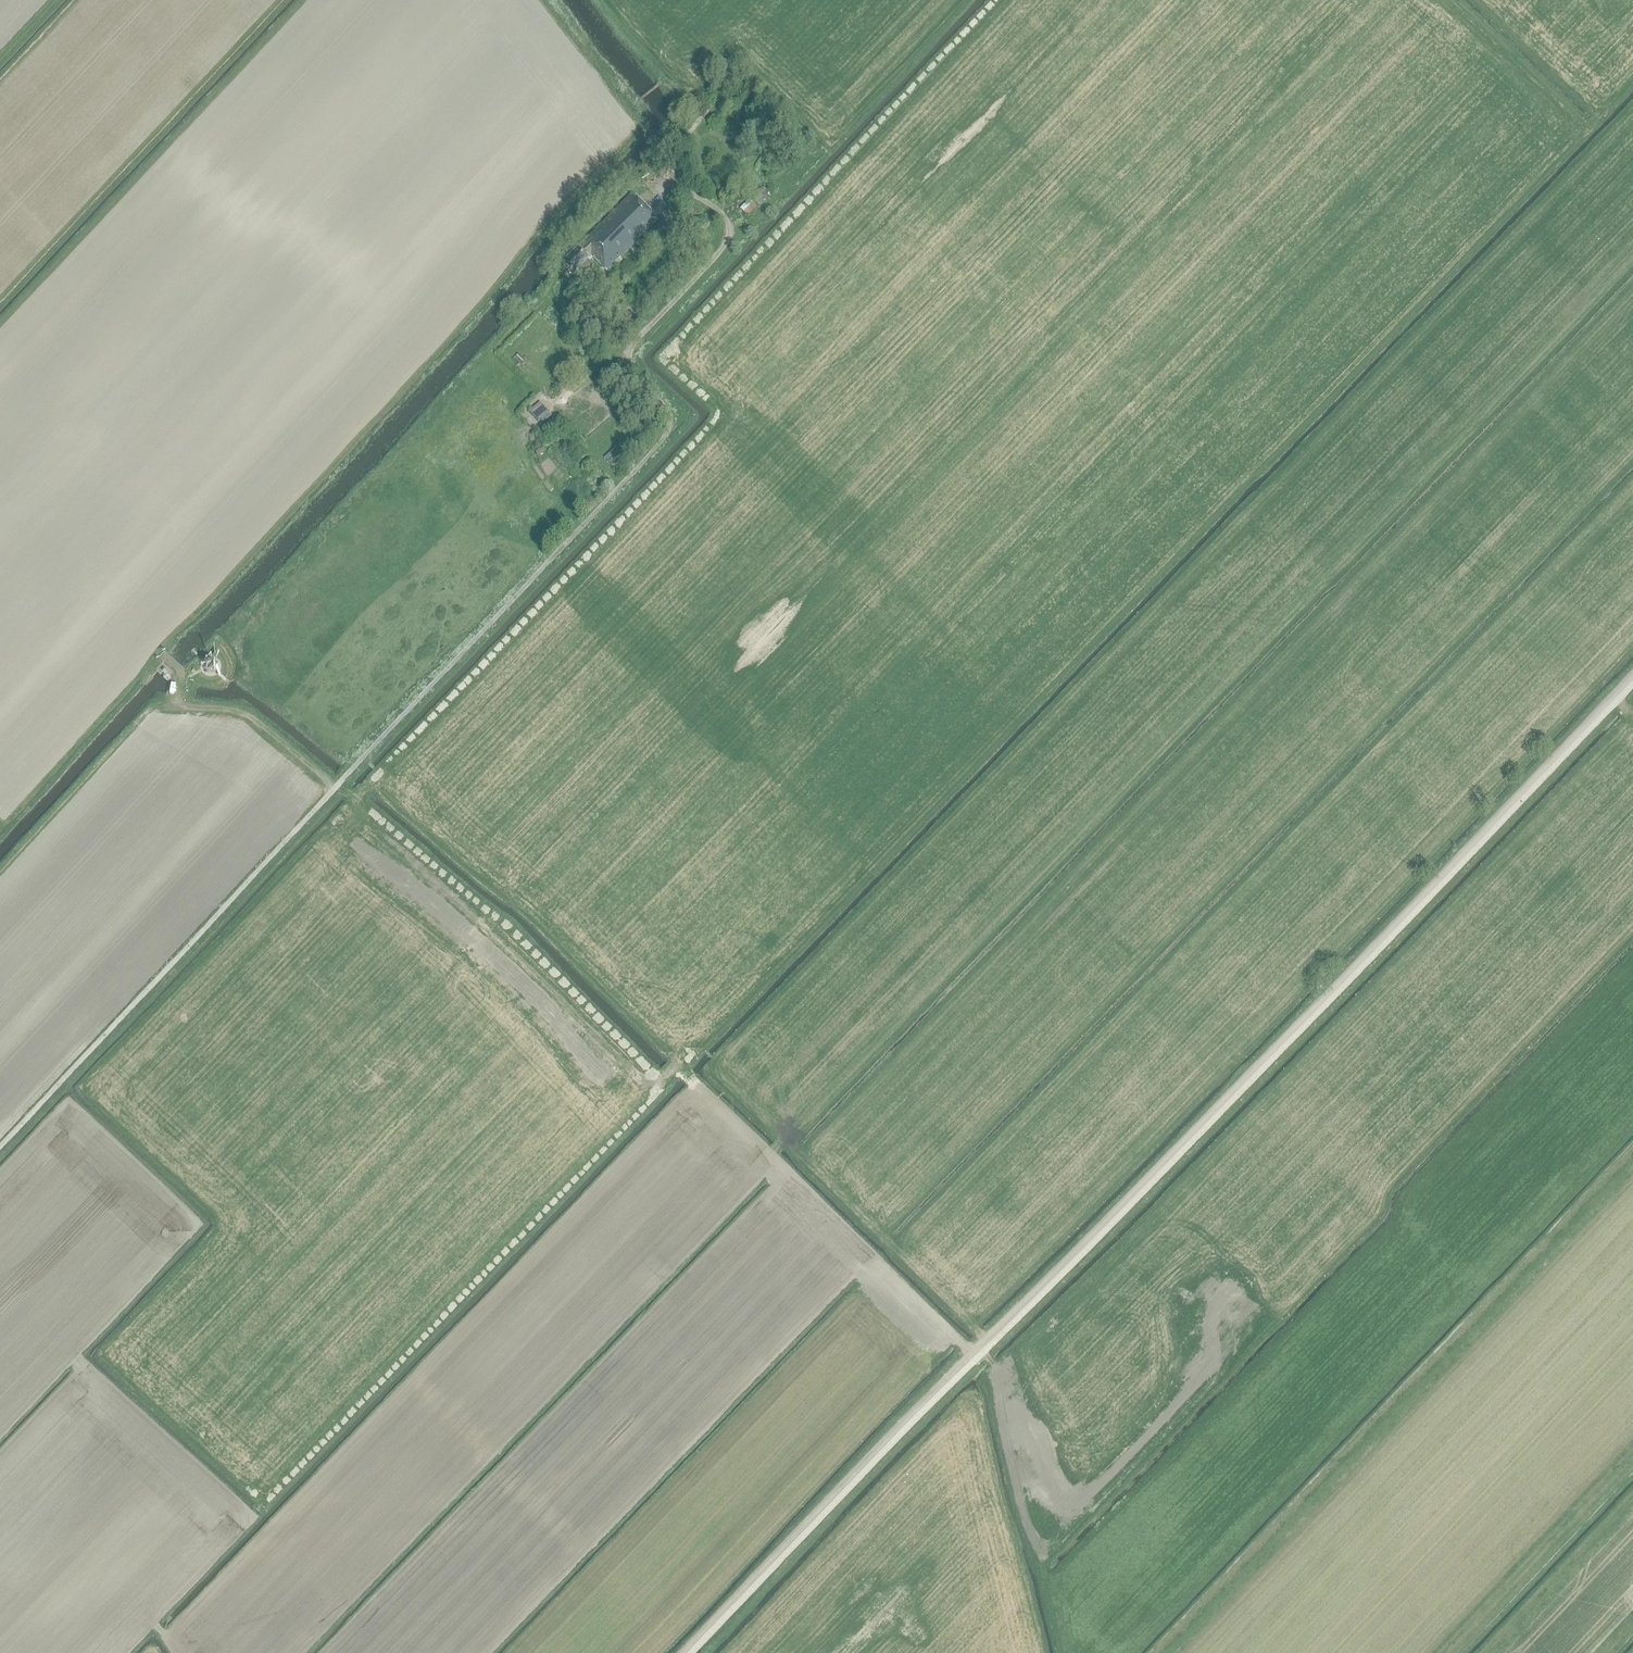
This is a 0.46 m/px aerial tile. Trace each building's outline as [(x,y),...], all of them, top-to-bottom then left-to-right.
[(757,188),(749,195),(758,205),(770,195),(764,188),(760,191),(757,188)] [(670,234),(654,219),(631,194),(587,238),(588,239),(562,264),(572,275),(573,274),(576,278),(590,264),(587,260),(591,256),(606,272),(637,241),(650,254),(670,234)] [(750,198),(741,208),(749,215),(758,206),(750,198)] [(605,276),(599,271),(595,275),(600,281),(605,276)] [(514,358),(520,365),(524,361),(518,354),(514,358)] [(551,415),(539,402),(529,411),(538,422),(541,420),(543,422),(551,415)] [(625,461),(613,449),(604,458),(617,470),(625,461)] [(217,669),(216,663),(213,660),(208,660),(204,664),(204,669),(208,672),(213,672),(217,669)]
